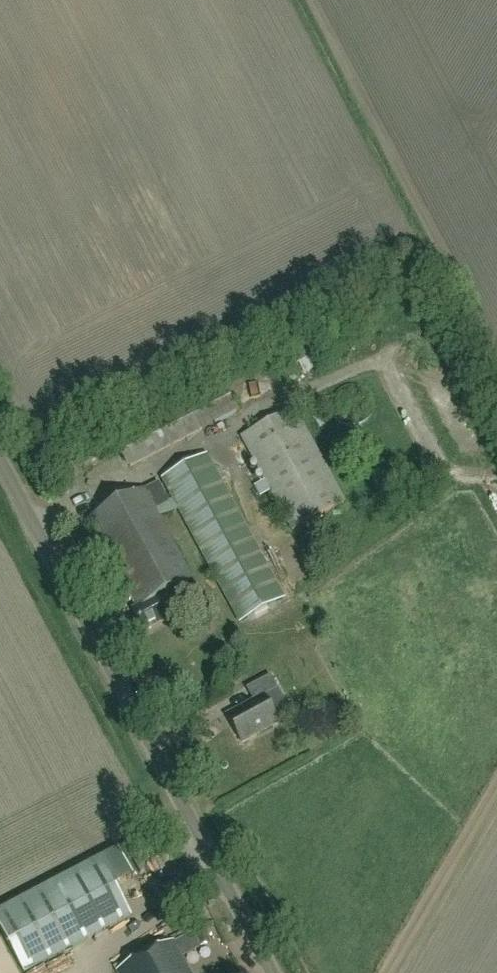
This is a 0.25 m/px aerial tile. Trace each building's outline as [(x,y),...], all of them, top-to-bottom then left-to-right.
[(290,378),(319,367),(314,353),(285,364),(290,378)] [(130,469),(236,412),(221,384),(115,440),(130,469)] [(292,408),(241,437),(266,481),(255,487),(260,496),(271,490),(293,530),(344,501),(292,408)] [(478,433),(468,437),(475,456),(485,452),(478,433)] [(285,598),(206,456),(162,481),(173,500),(178,508),(241,623),(285,598)] [(89,520),(119,575),(137,608),(133,610),(145,633),(149,631),(149,630),(183,612),(171,590),(192,579),(158,517),(154,511),(168,503),(157,482),(143,490),(143,491),(89,520)] [(173,500),(168,503),(154,511),(158,517),(170,513),(178,508),(173,500)] [(253,702),(227,716),(242,743),(278,723),(263,697),(278,689),(270,676),(246,689),(253,702)] [(133,879),(117,848),(0,911),(0,931),(22,972),(130,916),(115,888),(133,879)] [(156,895),(162,891),(159,886),(152,890),(156,895)] [(172,941),(144,956),(153,972),(190,972),(172,941)] [(144,956),(115,971),(116,972),(153,972),(144,956)]
